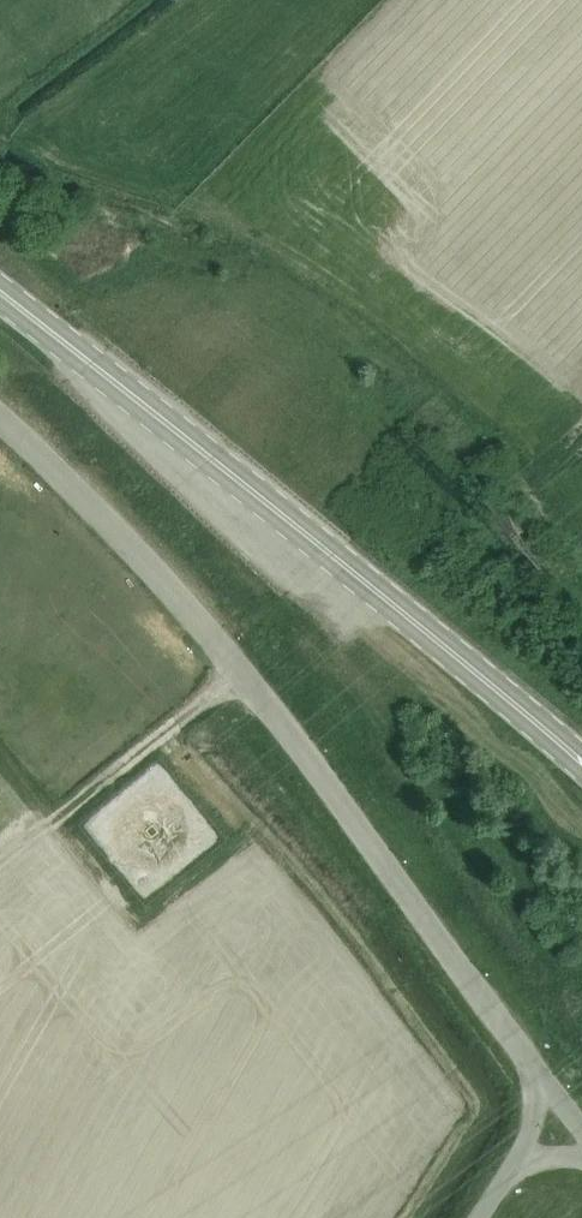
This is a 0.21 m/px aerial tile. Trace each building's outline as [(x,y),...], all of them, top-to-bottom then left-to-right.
[(125,789),(106,808),(137,837),(146,827),(130,811),(139,802),(125,789)]
